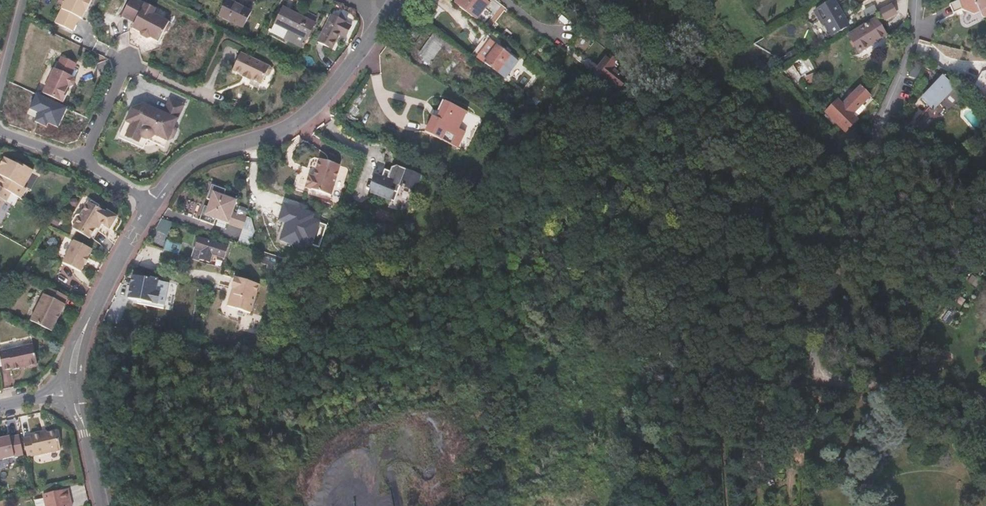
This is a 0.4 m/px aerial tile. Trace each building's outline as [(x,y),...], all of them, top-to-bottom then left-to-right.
[(72,31),(78,17),(81,18),(85,10),(86,11),(91,0),(65,0),(54,22),(72,31)] [(121,15),(134,22),(132,28),(140,32),(141,35),(147,39),(150,38),(158,42),(163,32),(167,31),(169,26),(168,23),(169,22),(153,14),(156,9),(139,0),(129,0),(121,15)] [(251,10),(230,0),(226,0),(218,14),(243,26),(251,10)] [(487,0),(453,0),(453,1),(475,17),(488,1),(487,0)] [(670,9),(677,1),(675,0),(661,0),(670,9)] [(821,24),(823,22),(832,35),(847,24),(831,0),(813,12),(821,24)] [(962,9),(958,0),(950,4),(954,13),(962,9)] [(958,0),(962,9),(974,14),(980,11),(982,16),(985,18),(985,0),(959,0),(958,0)] [(891,3),(880,9),(885,18),(896,12),(891,3)] [(302,46),(314,21),(283,5),(270,30),(302,46)] [(348,37),(353,27),(347,24),(347,22),(329,14),(316,40),(329,48),(338,32),(348,37)] [(886,33),(876,16),(848,34),(858,50),(886,33)] [(118,46),(128,45),(127,34),(117,35),(118,46)] [(483,37),(471,52),(475,55),(500,74),(504,69),(505,70),(514,59),(488,40),(483,37)] [(428,61),(440,46),(429,38),(417,53),(428,61)] [(96,51),(106,53),(108,44),(97,43),(96,51)] [(788,52),(792,59),(800,55),(796,48),(788,52)] [(232,69),(243,74),(242,75),(250,79),(251,78),(262,83),(266,74),(269,73),(272,67),(270,64),(240,51),(232,69)] [(613,64),(616,60),(608,53),(594,70),(602,77),(604,75),(618,87),(625,79),(612,68),(614,65),(613,64)] [(62,103),(67,92),(66,91),(68,86),(69,87),(72,85),(74,82),(73,79),(71,78),(72,77),(70,76),(75,63),(61,57),(55,69),(54,69),(42,93),(62,103)] [(532,71),(536,66),(524,57),(519,62),(532,71)] [(403,93),(420,71),(408,62),(391,83),(403,93)] [(818,79),(815,72),(804,77),(808,84),(818,79)] [(910,127),(920,137),(941,118),(934,109),(954,88),(944,77),(923,99),(931,107),(910,127)] [(861,104),(869,96),(861,86),(841,104),(839,101),(837,99),(825,111),(843,130),(855,119),(854,117),(850,113),(861,104)] [(130,108),(124,121),(130,123),(123,138),(135,144),(139,135),(141,137),(143,138),(144,138),(145,138),(146,138),(147,138),(150,137),(151,135),(152,134),(165,139),(166,137),(168,138),(170,137),(174,129),(173,127),(172,126),(182,105),(167,98),(161,112),(142,103),(130,108)] [(432,111),(429,116),(434,119),(443,101),(440,100),(434,112),(432,111)] [(429,116),(421,132),(455,149),(463,133),(456,130),(464,112),(443,101),(434,119),(429,116)] [(850,113),(854,117),(864,107),(861,104),(850,113)] [(130,123),(124,121),(117,136),(123,138),(130,123)] [(146,138),(145,138),(162,146),(165,139),(152,134),(151,135),(150,137),(147,138),(146,138)] [(139,135),(135,144),(141,147),(145,138),(144,138),(143,138),(141,137),(139,135)] [(20,199),(25,189),(23,188),(32,172),(22,166),(21,168),(15,164),(10,162),(4,159),(0,166),(0,168),(3,170),(0,175),(0,188),(10,194),(20,199)] [(329,199),(341,171),(321,162),(314,180),(309,178),(305,190),(329,199)] [(410,195),(416,178),(392,170),(387,172),(384,180),(379,178),(378,182),(373,181),(367,197),(390,206),(396,190),(410,195)] [(32,189),(38,176),(33,174),(27,187),(32,189)] [(224,188),(210,183),(205,197),(209,198),(206,205),(203,204),(198,218),(212,223),(214,217),(227,222),(235,198),(222,194),(224,188)] [(10,194),(0,189),(0,206),(3,201),(5,202),(10,194)] [(110,228),(117,215),(106,209),(105,211),(88,202),(81,215),(75,216),(72,223),(73,228),(73,229),(90,239),(99,222),(110,228)] [(303,211),(283,205),(277,222),(284,224),(279,243),(310,252),(312,244),(320,247),(326,225),(319,222),(321,214),(304,209),(303,211)] [(156,229),(166,235),(172,225),(163,219),(156,229)] [(164,237),(161,246),(175,250),(178,241),(164,237)] [(200,258),(208,261),(211,252),(222,256),(226,246),(198,237),(195,246),(203,248),(200,258)] [(88,259),(92,251),(73,242),(62,264),(81,273),(85,265),(86,266),(89,259),(88,259)] [(203,248),(195,246),(192,256),(200,258),(203,248)] [(278,267),(280,259),(266,256),(264,264),(278,267)] [(136,275),(134,286),(131,285),(129,297),(158,302),(160,289),(156,289),(158,278),(136,275)] [(248,310),(258,282),(237,275),(236,276),(233,275),(230,284),(234,286),(232,292),(229,294),(228,299),(229,302),(229,304),(248,310)] [(64,304),(67,298),(48,289),(45,296),(43,295),(30,322),(51,332),(56,322),(55,320),(57,316),(60,316),(65,305),(64,304)] [(33,346),(0,354),(0,362),(2,372),(12,370),(12,371),(26,368),(28,370),(35,369),(37,366),(33,346)] [(30,438),(23,440),(27,459),(60,451),(56,433),(41,436),(41,434),(30,436),(30,438)] [(18,437),(9,439),(9,438),(0,440),(0,461),(22,456),(18,437)] [(66,504),(70,503),(67,490),(42,495),(45,505),(67,505),(66,504)]
